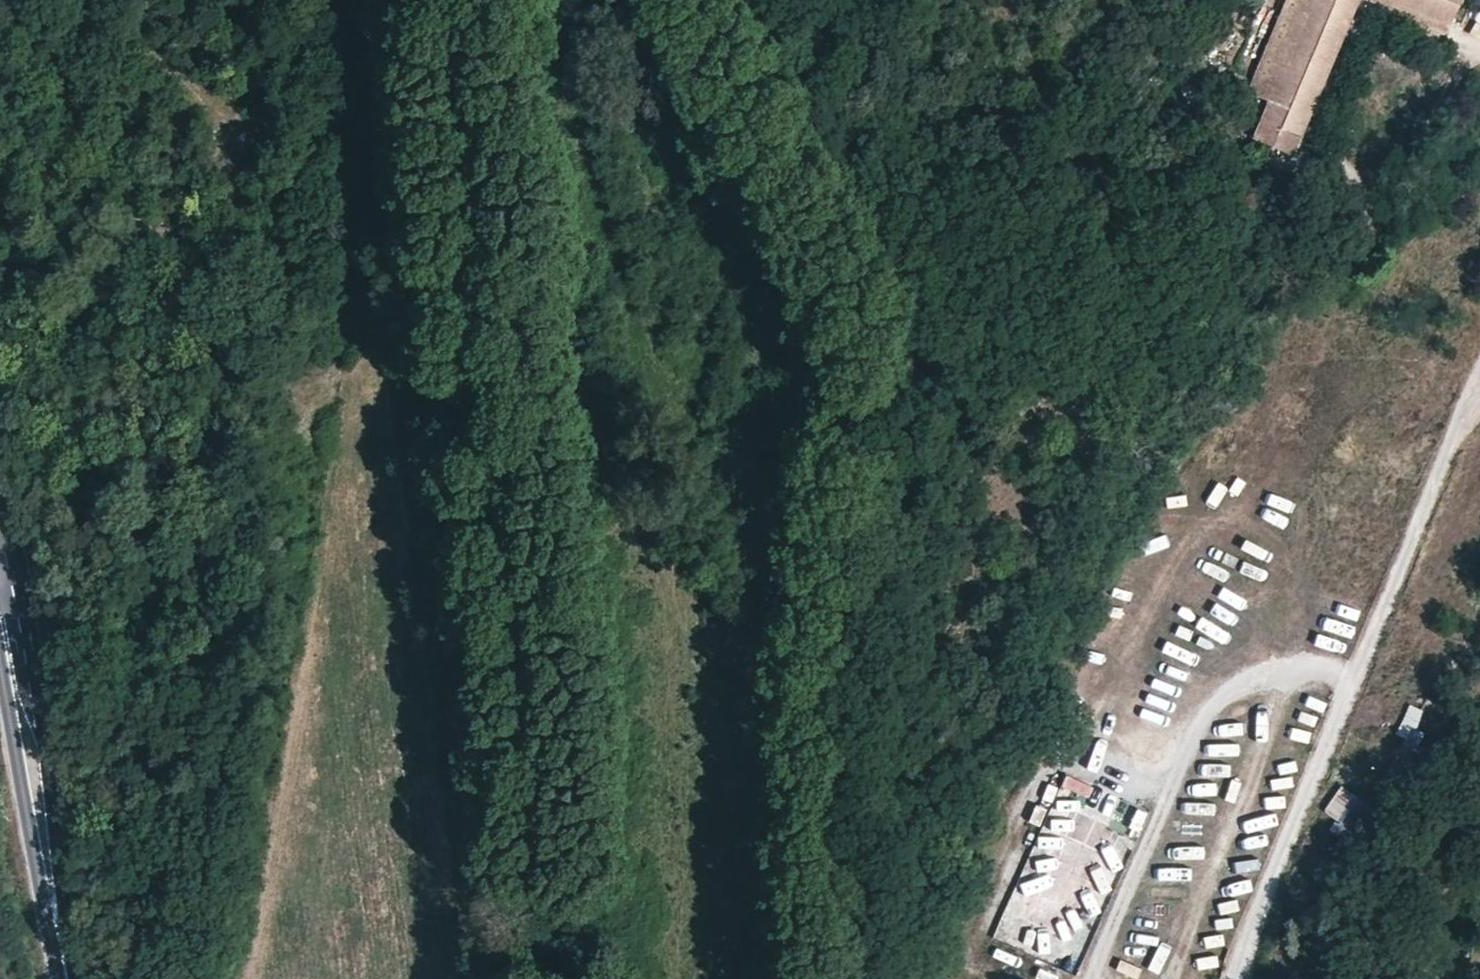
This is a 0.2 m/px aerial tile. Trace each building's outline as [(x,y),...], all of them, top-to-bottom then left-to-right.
[(1361,0),(1301,0),(1264,90),(1276,95),(1259,136),(1299,152),(1361,0)] [(1455,24),(1464,0),(1389,0),(1455,24)] [(1158,739),(1174,704),(1155,695),(1139,730),(1158,739)] [(1399,737),(1417,740),(1423,709),(1405,706),(1399,737)] [(1196,789),(1225,787),(1224,774),(1195,776),(1196,789)] [(1123,780),(1108,775),(1098,805),(1113,810),(1123,780)] [(1066,777),(1061,792),(1089,800),(1093,786),(1066,777)] [(1325,811),(1353,830),(1370,805),(1342,786),(1325,811)] [(1031,917),(1051,904),(1043,893),(1023,906),(1031,917)] [(1070,918),(1078,941),(1089,938),(1082,915),(1070,918)] [(1132,938),(1166,929),(1163,917),(1129,926),(1132,938)] [(1157,944),(1150,975),(1164,978),(1171,947),(1157,944)]
